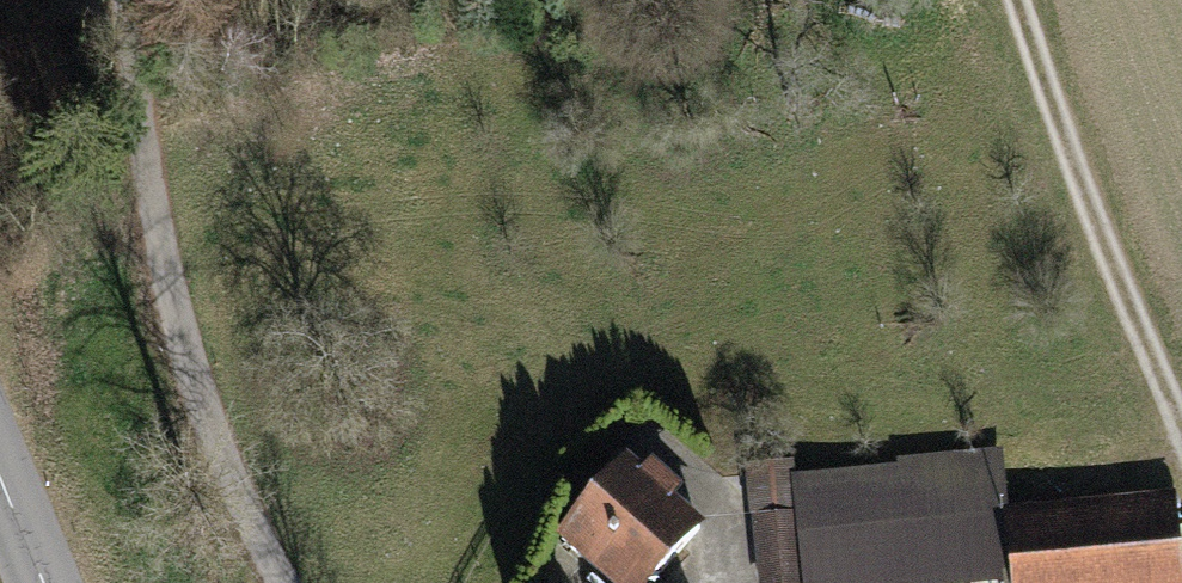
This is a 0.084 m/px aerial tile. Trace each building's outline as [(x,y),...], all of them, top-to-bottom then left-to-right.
[(790,475),(793,506),(755,509),(756,520),(794,516),(802,582),(1024,582),(1018,529),(1017,510),(1007,509),(1003,452),(790,475)] [(625,465),(562,538),(614,582),(648,582),(697,527),(625,465)] [(790,470),(752,473),(755,509),(793,506),(790,475),(790,470)] [(1166,514),(1018,529),(1024,582),(1173,582),(1166,514)] [(756,520),(764,582),(802,582),(794,516),(756,520)]
